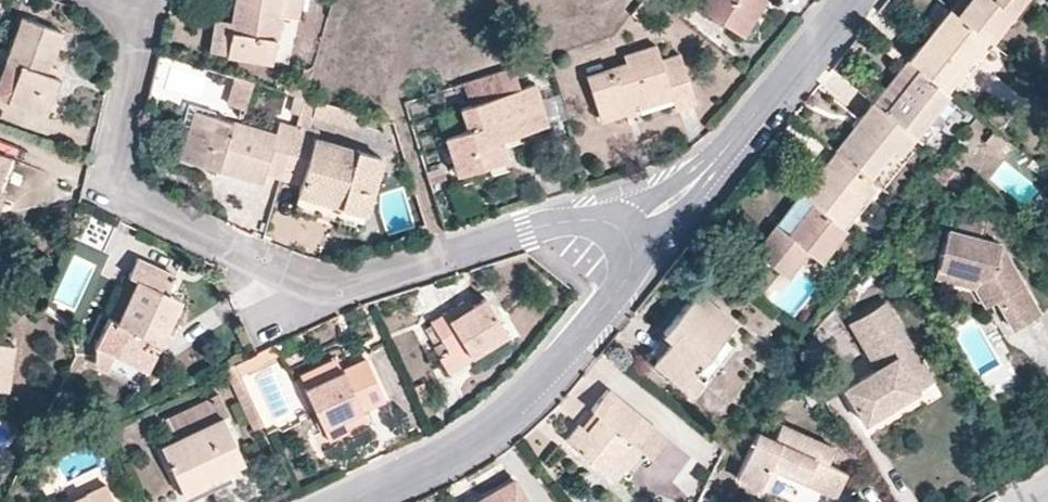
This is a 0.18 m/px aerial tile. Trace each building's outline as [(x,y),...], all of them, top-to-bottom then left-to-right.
[(296,0),(231,0),(228,18),(222,51),(268,58),(276,12),(293,16),(296,0)] [(647,0),(636,0),(627,11),(633,16),(647,0)] [(749,0),(697,0),(694,5),(740,34),(749,19),(741,13),(749,0)] [(762,0),(749,0),(741,13),(749,19),(762,0)] [(960,0),(950,0),(946,6),(952,10),(960,0)] [(1015,0),(960,0),(952,10),(982,34),(985,37),(998,20),(1015,0)] [(1026,0),(1015,0),(998,20),(1005,26),(1026,0)] [(940,86),(982,34),(952,10),(946,6),(904,57),(915,66),(940,86)] [(48,64),(60,31),(19,16),(4,58),(18,63),(5,99),(44,113),(58,77),(53,75),(44,72),(48,64)] [(222,51),(228,18),(210,16),(205,49),(222,51)] [(948,93),(973,63),(989,40),(985,37),(982,34),(940,86),(948,93)] [(895,50),(882,39),(877,46),(890,56),(895,50)] [(692,100),(676,52),(657,58),(652,42),(620,53),(622,61),(583,73),(597,118),(635,106),(633,98),(666,88),(668,95),(670,100),(672,106),(692,100)] [(880,109),(915,66),(904,57),(870,100),(880,109)] [(18,63),(4,58),(0,70),(0,97),(5,99),(18,63)] [(53,75),(56,66),(48,64),(44,72),(53,75)] [(544,122),(531,81),(516,85),(509,64),(459,80),(466,102),(456,105),(463,127),(441,133),(453,172),(504,155),(498,137),(544,122)] [(302,87),(308,68),(299,66),(293,85),(302,87)] [(919,140),(954,98),(948,93),(940,86),(915,66),(880,109),(910,133),(917,138),(919,140)] [(241,106),(249,79),(231,74),(223,101),(241,106)] [(300,94),(302,87),(293,85),(282,81),(280,88),(290,91),(300,94)] [(670,100),(668,95),(666,88),(633,98),(635,106),(637,111),(670,100)] [(295,112),(300,94),(290,91),(285,109),(295,112)] [(308,114),(313,98),(300,94),(295,112),(292,121),(305,125),(308,114)] [(185,123),(189,107),(210,113),(211,108),(184,100),(178,121),(185,123)] [(895,152),(910,133),(880,109),(870,100),(831,148),(865,175),(888,146),(895,152)] [(276,175),(291,124),(275,119),(271,132),(210,113),(189,107),(185,123),(175,156),(214,167),(216,161),(222,163),(220,169),(258,180),(261,170),(276,175)] [(362,212),(378,155),(312,135),(314,128),(305,125),(292,121),(291,124),(276,175),(297,181),(294,191),(362,212)] [(1000,152),(1009,140),(995,129),(987,142),(1000,152)] [(878,186),(917,138),(910,133),(895,152),(888,146),(865,175),(871,180),(878,186)] [(837,223),(871,180),(865,175),(831,148),(797,191),(809,200),(837,223)] [(220,169),(222,163),(216,161),(214,167),(220,169)] [(968,180),(946,162),(933,177),(952,192),(954,189),(958,192),(968,180)] [(442,175),(439,168),(423,173),(426,180),(442,175)] [(362,212),(294,191),(290,204),(358,224),(362,212)] [(784,232),(809,200),(797,191),(772,222),(784,232)] [(815,259),(841,226),(837,223),(809,200),(784,232),(772,222),(750,248),(783,274),(803,248),(815,259)] [(983,240),(988,220),(952,210),(947,230),(983,240)] [(425,233),(422,221),(414,223),(418,236),(425,233)] [(1040,314),(999,244),(983,240),(947,230),(938,268),(982,279),(995,302),(997,300),(1014,330),(1040,314)] [(750,251),(737,269),(767,291),(780,273),(750,251)] [(163,334),(179,299),(166,293),(174,275),(135,257),(126,275),(135,279),(116,321),(107,317),(94,345),(112,353),(146,369),(157,347),(151,344),(157,331),(163,334)] [(995,302),(982,279),(938,268),(935,279),(974,289),(985,308),(995,302)] [(690,371),(732,319),(694,289),(660,330),(668,337),(650,359),(691,393),(701,381),(690,371)] [(506,332),(484,297),(470,305),(463,309),(459,301),(428,321),(430,324),(441,340),(433,345),(431,346),(438,356),(461,342),(469,355),(506,332)] [(470,305),(466,297),(459,301),(463,309),(470,305)] [(881,343),(871,327),(891,315),(882,300),(845,322),(872,367),(881,362),(873,348),(881,343)] [(906,371),(920,363),(891,315),(871,327),(881,343),(873,348),(881,362),(872,367),(841,387),(862,421),(916,388),(906,371)] [(441,340),(430,324),(423,329),(433,345),(441,340)] [(650,359),(668,337),(660,330),(642,352),(650,359)] [(157,347),(163,334),(157,331),(151,344),(157,347)] [(304,343),(299,332),(289,337),(295,348),(304,343)] [(12,343),(0,341),(0,387),(4,388),(12,343)] [(469,355),(461,342),(438,356),(446,369),(469,355)] [(279,353),(274,344),(255,352),(260,363),(279,353)] [(105,368),(112,353),(94,345),(93,361),(105,368)] [(237,374),(260,363),(255,352),(232,363),(237,374)] [(304,387),(340,370),(333,356),(298,373),(304,387)] [(794,376),(800,363),(785,357),(780,370),(794,376)] [(383,399),(364,358),(340,370),(304,387),(303,388),(322,427),(341,418),(344,425),(363,416),(360,409),(383,399)] [(237,374),(232,363),(222,369),(251,430),(261,425),(237,374)] [(930,379),(920,363),(906,371),(916,388),(930,379)] [(426,396),(420,384),(413,387),(419,400),(426,396)] [(663,434),(605,387),(588,407),(591,409),(597,414),(584,429),(578,424),(576,422),(563,437),(609,476),(615,469),(635,445),(645,453),(646,454),(663,434)] [(227,413),(217,392),(211,395),(221,416),(227,413)] [(172,438),(221,416),(211,395),(162,418),(172,438)] [(584,429),(597,414),(591,409),(578,424),(584,429)] [(242,461),(221,416),(172,438),(159,444),(180,490),(225,469),(242,461)] [(344,425),(341,418),(322,427),(328,440),(347,431),(344,425)] [(825,462),(832,446),(779,422),(772,438),(755,430),(734,477),(757,487),(766,467),(775,470),(833,495),(844,470),(825,462)] [(625,477),(645,453),(635,445),(615,469),(625,477)] [(766,491),(775,470),(766,467),(757,487),(766,491)] [(184,499),(229,478),(225,469),(180,490),(184,499)] [(511,478),(476,498),(478,501),(526,501),(511,478)] [(104,484),(66,501),(113,501),(104,484)]
